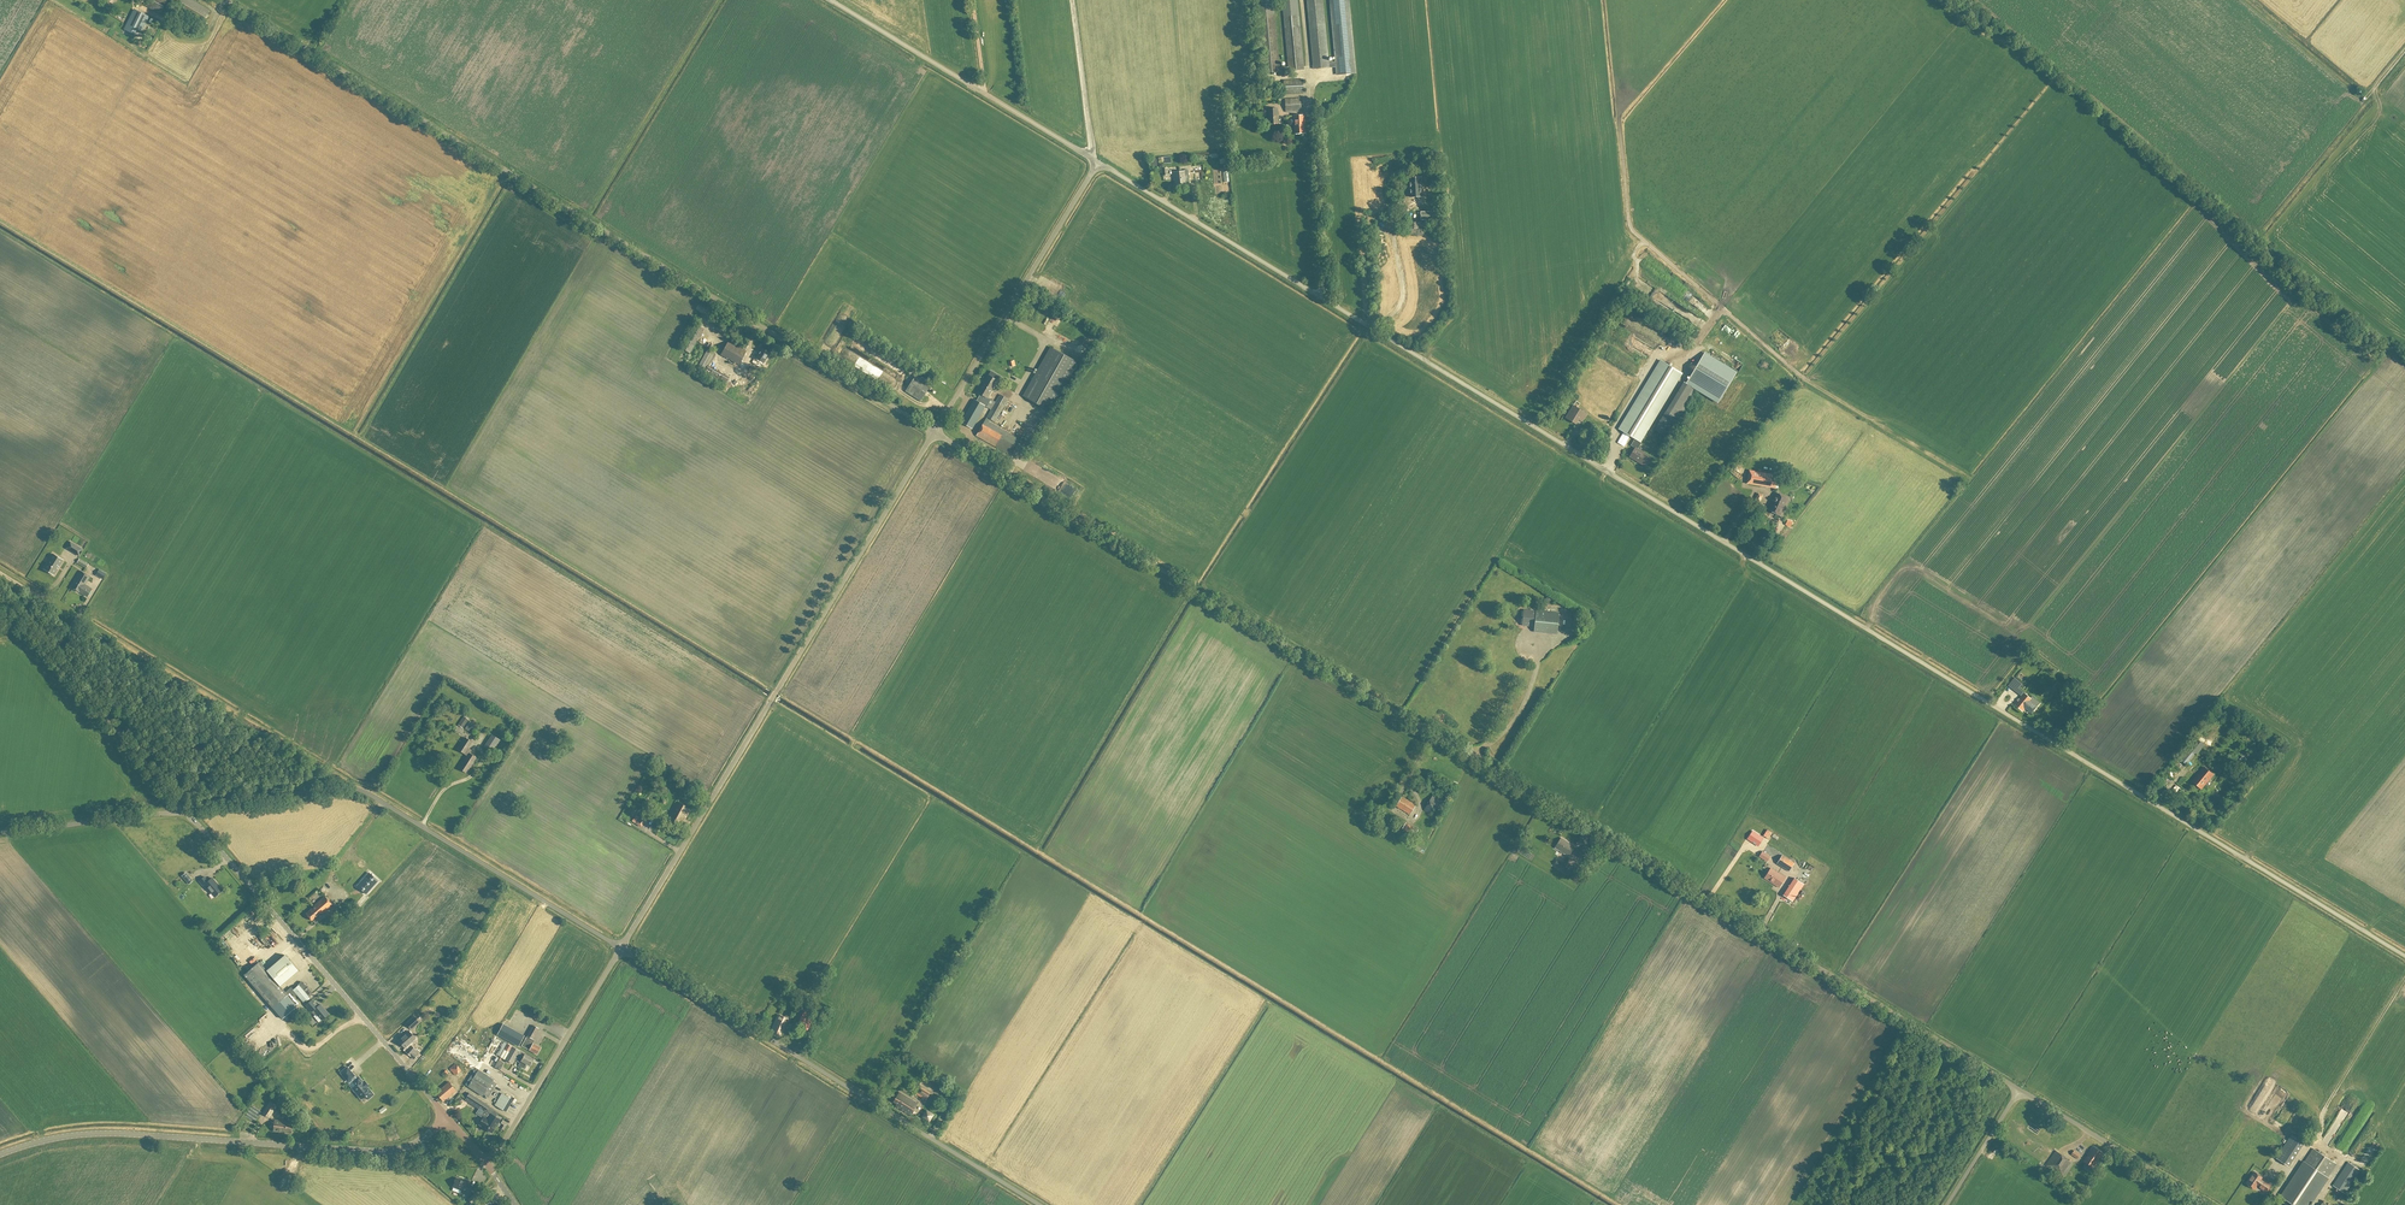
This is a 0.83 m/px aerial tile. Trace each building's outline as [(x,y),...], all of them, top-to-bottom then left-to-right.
[(144,6),(171,20),(175,13),(150,0),(147,0),(144,6)] [(1288,72),(1304,70),(1298,0),(1281,0),(1283,14),(1288,68),(1279,69),(1274,15),(1273,0),(1257,0),(1258,17),(1264,74),(1280,73),(1280,76),(1289,76),(1288,72)] [(1328,63),(1322,0),(1306,0),(1313,69),(1336,67),(1337,75),(1355,74),(1348,0),(1330,0),(1335,62),(1328,63)] [(129,20),(124,30),(135,35),(137,30),(141,32),(149,17),(138,11),(133,22),(129,20)] [(1284,94),(1303,93),(1303,80),(1283,81),(1284,94)] [(1285,112),(1301,111),(1300,99),(1284,100),(1285,112)] [(1269,124),(1278,124),(1277,109),(1268,109),(1269,124)] [(1294,134),(1305,133),(1304,115),(1293,116),(1294,134)] [(1186,184),(1189,184),(1187,171),(1173,172),(1174,180),(1175,180),(1175,186),(1186,184)] [(1421,178),(1409,178),(1410,198),(1422,197),(1421,178)] [(1445,212),(1421,212),(1420,222),(1445,222),(1445,212)] [(1425,236),(1425,223),(1403,223),(1403,230),(1411,230),(1410,236),(1425,236)] [(1681,296),(1690,286),(1688,285),(1679,294),(1681,296)] [(1050,324),(1051,325),(1059,319),(1055,314),(1044,324),(1047,327),(1050,324)] [(690,354),(704,329),(695,324),(681,349),(690,354)] [(1618,328),(1614,336),(1622,340),(1626,332),(1618,328)] [(1641,348),(1651,355),(1654,351),(1630,336),(1626,342),(1639,350),(1641,348)] [(738,365),(746,352),(728,342),(720,355),(738,365)] [(1070,359),(1051,348),(1024,397),(1043,408),(1070,359)] [(763,363),(769,354),(761,349),(755,359),(754,361),(758,364),(760,361),(763,363)] [(714,353),(707,350),(698,366),(705,369),(714,353)] [(1617,362),(1619,354),(1609,351),(1607,358),(1617,362)] [(1717,403),(1720,398),(1736,373),(1704,354),(1689,379),(1686,384),(1717,403)] [(1622,365),(1636,377),(1642,370),(1628,358),(1622,365)] [(1641,443),(1641,442),(1683,374),(1662,361),(1627,417),(1627,416),(1619,429),(1635,439),(1631,446),(1635,448),(1630,457),(1645,467),(1651,458),(1637,449),(1641,443)] [(725,385),(729,378),(707,365),(703,373),(725,385)] [(920,402),(931,385),(916,375),(905,392),(920,402)] [(995,385),(997,381),(993,379),(988,376),(983,385),(992,390),(994,387),(995,388),(996,386),(995,385)] [(992,390),(983,385),(978,393),(980,395),(976,401),(974,400),(961,423),(972,429),(985,406),(987,407),(991,400),(987,398),(992,390)] [(995,422),(1008,400),(1000,395),(987,418),(995,422)] [(1585,417),(1587,414),(1573,406),(1566,417),(1570,419),(1569,420),(1576,424),(1582,415),(1585,417)] [(1655,430),(1667,438),(1682,413),(1673,408),(1670,413),(1667,411),(1666,411),(1655,430)] [(1011,456),(1021,438),(986,419),(976,437),(1011,456)] [(1740,479),(1743,476),(1737,469),(1734,472),(1740,479)] [(1776,476),(1750,471),(1749,471),(1747,484),(1748,484),(1774,488),(1776,489),(1778,476),(1776,476)] [(1788,499),(1782,496),(1775,493),(1767,510),(1780,517),(1788,499)] [(44,569),(54,576),(63,561),(53,555),(44,569)] [(88,564),(81,560),(79,559),(76,563),(86,569),(88,564)] [(107,574),(99,570),(96,576),(103,580),(107,574)] [(79,593),(79,592),(87,597),(91,590),(85,585),(90,577),(80,571),(75,580),(76,580),(71,588),(79,593)] [(1557,635),(1559,613),(1536,611),(1536,612),(1524,610),(1522,626),(1534,627),(1533,632),(1557,635)] [(2016,692),(2022,684),(2015,678),(2008,687),(2016,692)] [(2022,711),(2032,700),(2023,693),(2014,705),(2022,711)] [(469,720),(464,717),(458,726),(463,729),(469,720)] [(469,721),(464,729),(469,732),(474,724),(469,721)] [(491,754),(500,742),(491,736),(482,748),(491,754)] [(457,749),(467,756),(469,753),(469,754),(471,750),(468,748),(472,743),(465,738),(457,749)] [(476,758),(469,754),(469,753),(467,756),(459,769),(466,773),(476,758)] [(2192,782),(2193,783),(2196,785),(2197,786),(2201,789),(2201,790),(2213,775),(2212,774),(2211,774),(2204,768),(2204,767),(2192,782)] [(1439,808),(1443,801),(1433,795),(1423,811),(1429,814),(1435,805),(1439,808)] [(1410,815),(1415,806),(1401,797),(1396,806),(1410,815)] [(680,825),(689,808),(677,802),(668,819),(680,825)] [(643,810),(638,818),(644,822),(649,814),(643,810)] [(1383,826),(1385,822),(1374,815),(1371,821),(1377,824),(1378,823),(1383,826)] [(1752,831),(1747,840),(1757,847),(1763,838),(1752,831)] [(1568,857),(1575,847),(1561,838),(1554,848),(1568,857)] [(1596,849),(1598,845),(1589,840),(1587,844),(1596,849)] [(1586,861),(1593,851),(1584,846),(1577,856),(1583,860),(1586,861)] [(1766,861),(1769,856),(1762,852),(1759,857),(1766,861)] [(1789,871),(1794,863),(1782,856),(1776,864),(1789,871)] [(1561,870),(1564,865),(1557,860),(1554,866),(1561,870)] [(388,870),(379,862),(374,868),(383,876),(388,870)] [(355,867),(352,869),(346,863),(336,874),(341,879),(338,883),(344,888),(359,870),(355,867)] [(1568,876),(1571,871),(1566,867),(1562,873),(1568,876)] [(1778,888),(1785,878),(1770,868),(1764,879),(1778,888)] [(182,876),(189,885),(192,882),(185,873),(182,876)] [(369,873),(357,887),(366,895),(378,881),(369,873)] [(215,898),(222,891),(212,879),(208,882),(204,877),(199,881),(203,886),(204,885),(215,898)] [(1792,902),(1804,885),(1794,879),(1783,896),(1792,902)] [(339,898),(342,895),(336,888),(332,891),(339,898)] [(321,899),(310,911),(310,912),(310,911),(317,917),(316,917),(317,918),(333,900),(331,901),(324,895),(326,894),(321,889),(316,895),(321,899)] [(286,903),(281,908),(285,914),(291,909),(286,903)] [(274,928),(270,930),(275,939),(279,937),(274,928)] [(285,993),(279,987),(298,971),(284,956),(266,971),(259,963),(244,975),(272,1008),(282,1019),(296,1007),(287,996),(285,993)] [(296,995),(305,1005),(311,1000),(309,997),(311,995),(311,993),(303,983),(300,983),(298,985),(298,986),(293,991),(292,990),(289,992),(294,997),(296,995)] [(311,1000),(305,1005),(305,1006),(314,1016),(313,1017),(318,1023),(328,1015),(320,1005),(316,1008),(313,1004),(314,1003),(312,1000),(311,1000)] [(304,1016),(309,1012),(304,1007),(300,1011),(304,1016)] [(796,1027),(806,1033),(815,1016),(805,1011),(801,1016),(796,1027)] [(781,1036),(788,1020),(778,1015),(771,1031),(781,1036)] [(411,1030),(419,1023),(414,1017),(406,1025),(411,1030)] [(497,1035),(518,1047),(524,1036),(503,1024),(497,1035)] [(532,1040),(538,1029),(533,1026),(527,1037),(532,1040)] [(405,1048),(415,1039),(409,1032),(398,1041),(405,1048)] [(487,1058),(492,1061),(504,1042),(499,1039),(487,1058)] [(537,1055),(541,1048),(525,1039),(522,1046),(537,1055)] [(500,1057),(505,1060),(512,1047),(507,1044),(500,1057)] [(416,1050),(411,1046),(405,1052),(410,1057),(414,1060),(417,1057),(415,1056),(419,1052),(416,1050)] [(533,1059),(525,1054),(512,1047),(505,1060),(506,1060),(505,1062),(508,1064),(509,1062),(512,1064),(515,1059),(519,1061),(519,1060),(521,1061),(518,1066),(523,1069),(526,1064),(529,1066),(533,1059)] [(498,1061),(495,1067),(494,1068),(498,1070),(502,1063),(498,1061)] [(455,1076),(461,1070),(455,1064),(449,1069),(455,1076)] [(354,1076),(347,1068),(340,1073),(348,1082),(351,1079),(353,1082),(356,1086),(352,1089),(361,1099),(364,1096),(368,1100),(373,1095),(358,1078),(356,1079),(353,1077),(354,1076)] [(493,1080),(479,1070),(468,1087),(482,1096),(485,1093),(489,1096),(497,1084),(492,1081),(493,1080)] [(443,1102),(456,1091),(449,1082),(436,1093),(443,1102)] [(929,1094),(919,1088),(915,1094),(926,1100),(929,1094)] [(910,1116),(917,1104),(899,1093),(894,1102),(897,1104),(896,1107),(910,1116)] [(490,1126),(487,1130),(492,1133),(497,1124),(498,1124),(499,1122),(499,1121),(500,1120),(496,1117),(494,1114),(493,1114),(495,1111),(489,1107),(489,1106),(469,1094),(464,1101),(481,1111),(482,1109),(490,1114),(488,1116),(490,1117),(489,1119),(491,1120),(490,1122),(491,1123),(489,1126),(490,1126)] [(512,1100),(502,1094),(495,1105),(506,1112),(512,1100)] [(2348,1108),(2352,1111),(2357,1102),(2352,1100),(2348,1108)] [(2290,1102),(2286,1106),(2291,1112),(2296,1107),(2290,1102)] [(276,1107),(270,1103),(262,1114),(269,1118),(276,1107)] [(254,1109),(249,1117),(257,1122),(262,1113),(254,1109)] [(483,1118),(479,1125),(483,1127),(483,1128),(487,1130),(490,1126),(489,1126),(491,1123),(490,1122),(491,1120),(489,1119),(490,1117),(488,1116),(490,1114),(482,1109),(481,1111),(478,1116),(481,1117),(481,1116),(483,1118)] [(273,1132),(291,1134),(292,1122),(274,1120),(273,1132)] [(2335,1122),(2333,1127),(2333,1126),(2329,1133),(2331,1135),(2327,1143),(2330,1145),(2341,1126),(2335,1122)] [(2311,1143),(2316,1136),(2310,1132),(2305,1138),(2311,1143)] [(2288,1167),(2292,1162),(2304,1143),(2291,1134),(2275,1159),(2288,1167)] [(2090,1151),(2089,1153),(2083,1162),(2093,1169),(2103,1154),(2093,1147),(2090,1151)] [(2293,1204),(2309,1204),(2328,1178),(2327,1178),(2336,1164),(2313,1149),(2304,1163),(2304,1162),(2281,1197),(2293,1204)] [(2056,1151),(2045,1166),(2063,1178),(2073,1163),(2056,1151)] [(2074,1151),(2071,1155),(2077,1159),(2080,1155),(2074,1151)] [(2345,1194),(2360,1171),(2348,1163),(2332,1186),(2345,1194)] [(2266,1192),(2271,1186),(2262,1179),(2262,1178),(2254,1172),(2246,1184),(2250,1187),(2250,1188),(2252,1189),(2253,1189),(2255,1190),(2257,1186),(2266,1192)] [(474,1177),(482,1186),(486,1183),(479,1173),(474,1177)] [(469,1195),(472,1188),(468,1187),(470,1183),(463,1181),(456,1178),(452,1187),(466,1192),(466,1193),(469,1195)] [(2331,1201),(2333,1197),(2339,1200),(2341,1195),(2329,1189),(2325,1198),(2331,1201)] [(471,1204),(478,1197),(475,1194),(468,1200),(471,1204)]
